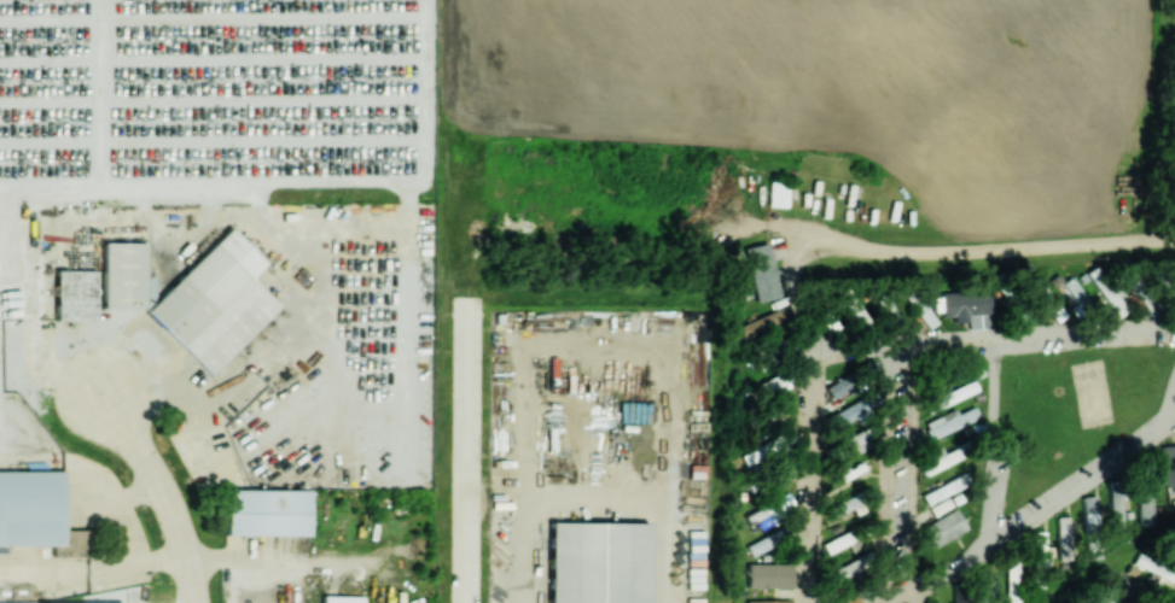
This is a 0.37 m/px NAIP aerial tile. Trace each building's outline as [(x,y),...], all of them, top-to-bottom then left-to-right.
[(788,182),(768,181),(767,206),(787,207),(788,182)] [(145,310),(209,375),(279,306),(250,276),(264,262),(229,227),(145,310)] [(102,308),(151,308),(152,277),(143,277),(144,242),(102,241),(102,308)] [(754,301),(777,298),(768,243),(745,247),(754,301)] [(1098,264),(1087,270),(1113,317),(1125,311),(1098,264)] [(55,320),(95,319),(94,270),(55,270),(55,320)] [(1024,279),(1051,324),(1063,317),(1036,272),(1024,279)] [(1061,283),(1081,310),(1090,303),(1070,276),(1061,283)] [(939,295),(940,317),(952,316),(953,323),(964,323),(964,314),(988,313),(987,293),(939,295)] [(900,318),(889,301),(881,306),(892,323),(900,318)] [(792,324),(783,305),(736,327),(745,346),(792,324)] [(977,390),(972,380),(931,399),(936,409),(977,390)] [(827,413),(833,426),(880,407),(874,393),(827,413)] [(923,423),(931,440),(979,417),(973,406),(957,414),(955,408),(923,423)] [(845,454),(862,447),(861,443),(878,436),(873,425),(839,440),(845,454)] [(1161,445),(1162,486),(1174,486),(1174,444),(1161,445)] [(930,460),(921,464),(925,474),(966,457),(961,445),(943,452),(941,446),(927,452),(930,460)] [(62,545),(61,470),(0,471),(0,546),(62,545)] [(970,483),(964,473),(921,494),(926,505),(970,483)] [(1150,487),(1137,488),(1138,525),(1151,525),(1150,487)] [(224,535),(307,535),(308,490),(224,489),(224,535)] [(1109,492),(1111,536),(1122,536),(1121,491),(1109,492)] [(1097,527),(1095,496),(1082,496),(1084,528),(1097,527)] [(922,526),(933,547),(966,529),(955,508),(922,526)] [(1057,516),(1058,560),(1072,559),(1070,516),(1057,516)] [(648,522),(548,521),(547,602),(647,602),(648,522)] [(52,555),(84,556),(85,530),(62,529),(62,546),(53,546),(52,555)] [(784,543),(780,531),(745,543),(749,554),(784,543)] [(1040,575),(1043,575),(1045,531),(1034,531),(1032,584),(1040,584),(1040,575)] [(1099,540),(1087,541),(1088,559),(1100,558),(1099,540)] [(837,579),(865,569),(862,558),(833,568),(837,579)] [(791,588),(791,564),(747,563),(746,587),(791,588)] [(1020,564),(1006,564),(1006,602),(1020,602),(1020,564)] [(855,592),(831,602),(860,602),(855,592)]
